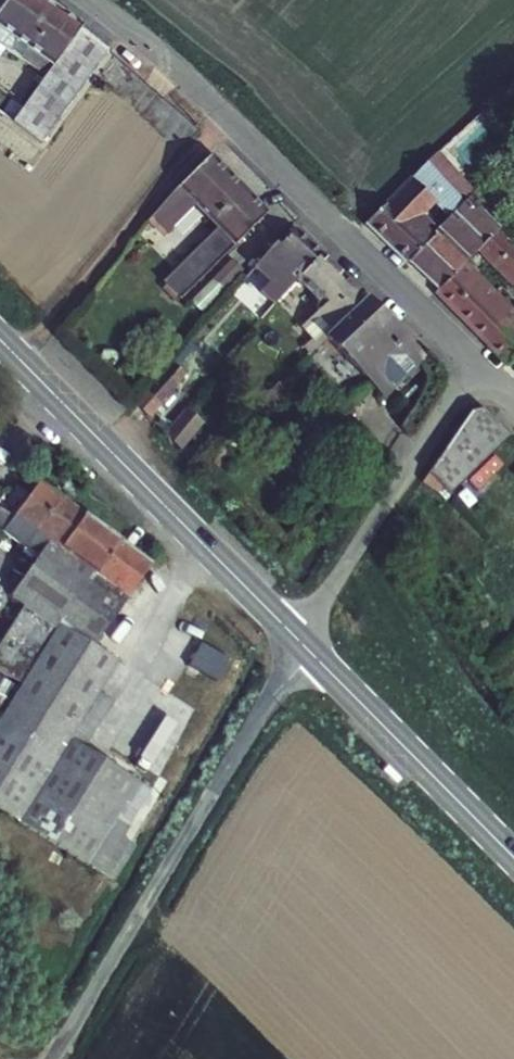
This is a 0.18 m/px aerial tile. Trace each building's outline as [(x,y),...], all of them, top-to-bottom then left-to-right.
[(110,50),(84,30),(89,23),(59,0),(10,0),(0,13),(0,19),(56,64),(48,73),(11,118),(38,141),(59,114),(110,50)] [(4,38),(48,73),(56,64),(0,19),(0,35),(4,38)] [(271,210),(216,151),(183,184),(164,208),(177,219),(198,195),(213,212),(158,270),(185,297),(271,210)] [(463,199),(482,220),(513,187),(513,158),(510,154),(463,199)] [(427,162),(385,203),(364,224),(431,291),(458,262),(471,247),(488,230),(490,227),(482,220),(463,199),(427,234),(410,218),(447,183),(427,162)] [(330,252),(303,224),(271,257),(298,286),(308,275),(330,252)] [(471,247),(513,293),(513,257),(488,230),(471,247)] [(312,327),(325,341),(336,330),(371,294),(330,252),(308,275),(336,304),(312,327)] [(226,287),(244,267),(234,258),(217,278),(226,287)] [(458,262),(431,291),(501,361),(508,365),(513,360),(513,323),(458,262)] [(355,349),(374,369),(409,332),(371,294),(336,330),(355,349)] [(387,382),(423,346),(409,332),(374,369),(387,382)] [(143,406),(154,416),(191,377),(180,367),(143,406)] [(481,470),(513,439),(513,422),(492,404),(479,404),(470,420),(442,467),(462,488),(481,470)] [(173,438),(184,447),(208,421),(197,411),(173,438)] [(20,519),(33,530),(61,493),(47,483),(20,519)] [(42,536),(92,576),(122,539),(61,493),(33,530),(27,537),(35,544),(42,536)] [(151,568),(122,539),(92,576),(42,536),(35,544),(27,537),(33,530),(20,519),(9,534),(41,559),(10,597),(22,608),(0,644),(0,678),(18,690),(58,627),(92,648),(151,568)] [(117,665),(92,648),(58,627),(18,690),(0,718),(0,808),(112,879),(135,844),(122,836),(151,791),(84,749),(112,704),(97,694),(117,665)] [(225,680),(235,654),(201,641),(191,666),(225,680)]
